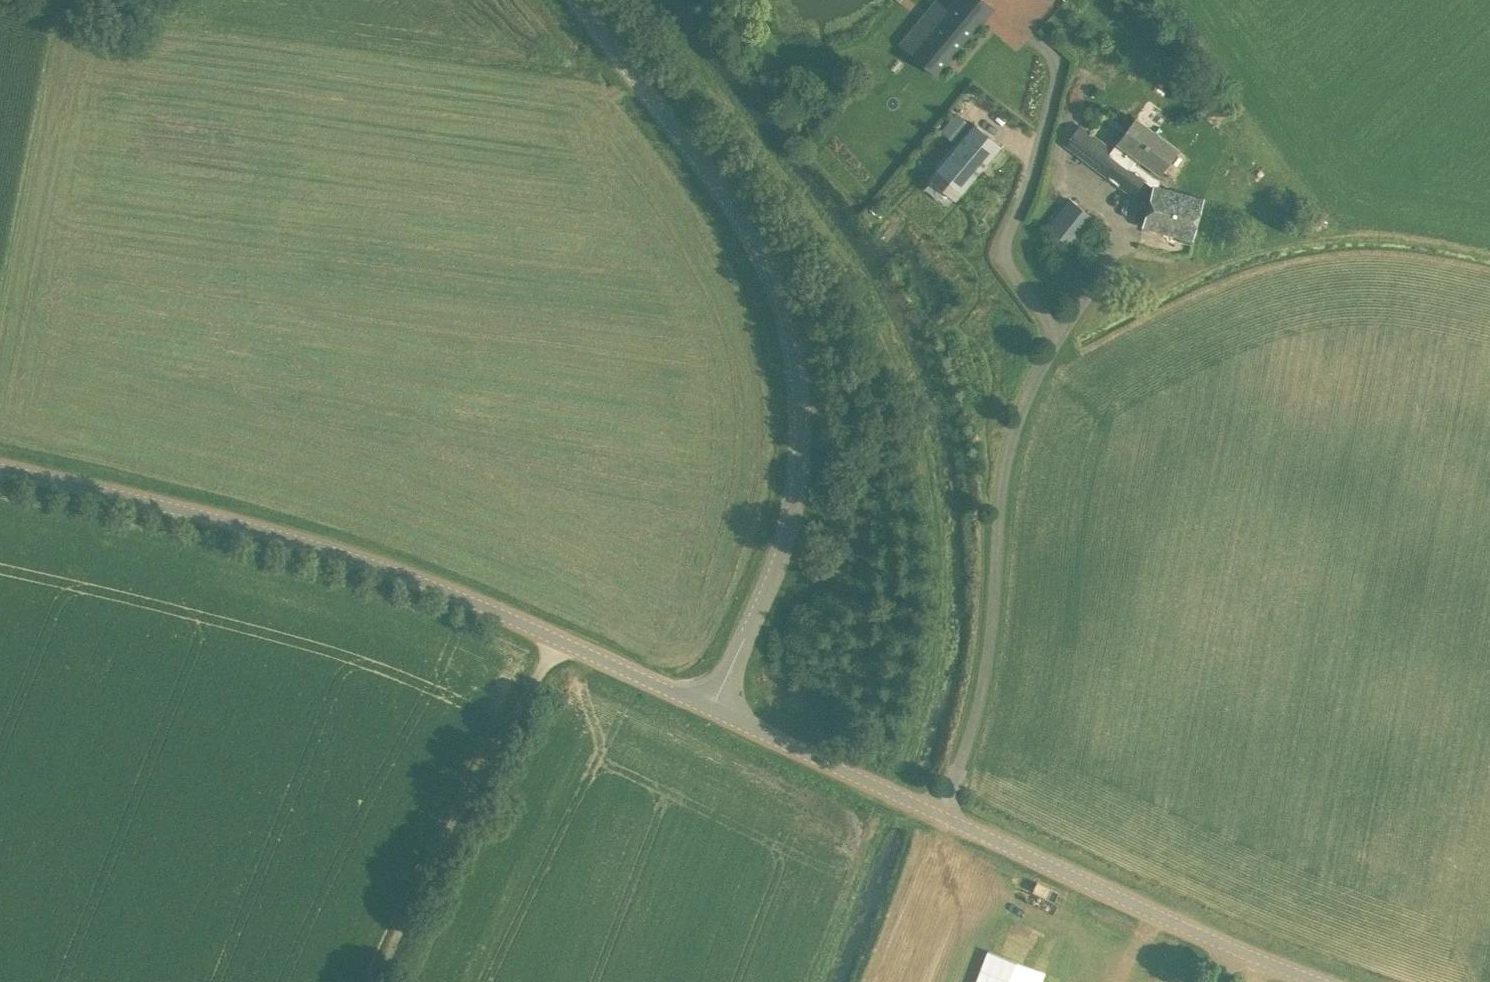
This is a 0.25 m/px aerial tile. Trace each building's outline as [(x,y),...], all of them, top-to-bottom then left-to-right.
[(928,36),(913,55),(936,74),(991,7),(982,0),(958,0),(939,23),(933,17),(922,31),(928,36)] [(1199,110),(1205,115),(1211,108),(1206,103),(1199,110)] [(1177,149),(1136,118),(1114,148),(1082,124),(1065,145),(1133,196),(1145,180),(1155,184),(1158,185),(1160,180),(1168,185),(1173,178),(1162,170),(1177,149)] [(1001,146),(974,123),(935,169),(962,192),(1001,146)] [(1158,185),(1155,184),(1142,227),(1194,241),(1205,199),(1158,185)] [(1098,212),(1073,193),(1051,222),(1077,241),(1098,212)]
